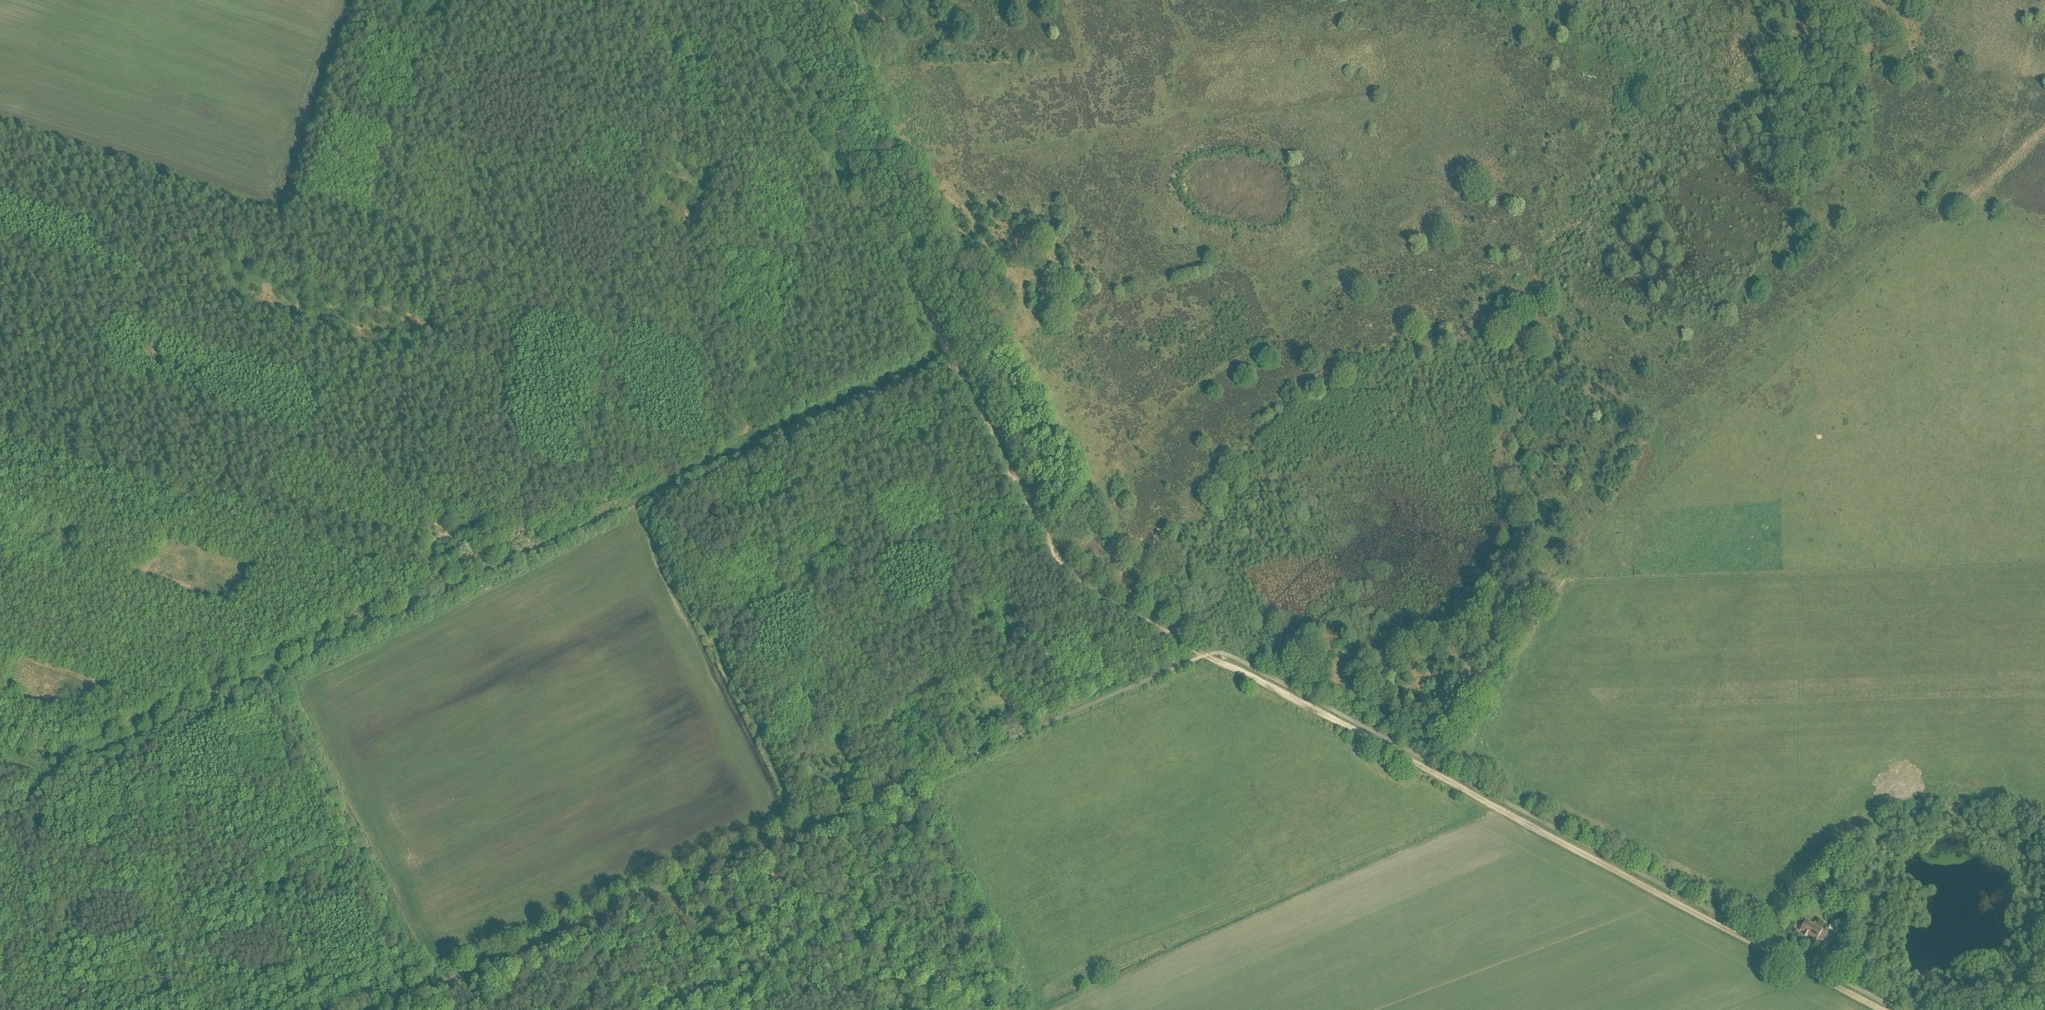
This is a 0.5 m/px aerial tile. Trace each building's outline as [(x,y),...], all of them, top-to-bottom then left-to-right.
[(1840,924),(1844,913),(1835,909),(1831,920),(1840,924)] [(1813,925),(1805,921),(1800,932),(1806,935),(1805,937),(1806,938),(1807,936),(1817,941),(1818,939),(1823,941),(1827,933),(1818,928),(1819,926),(1814,923),(1813,925)]
